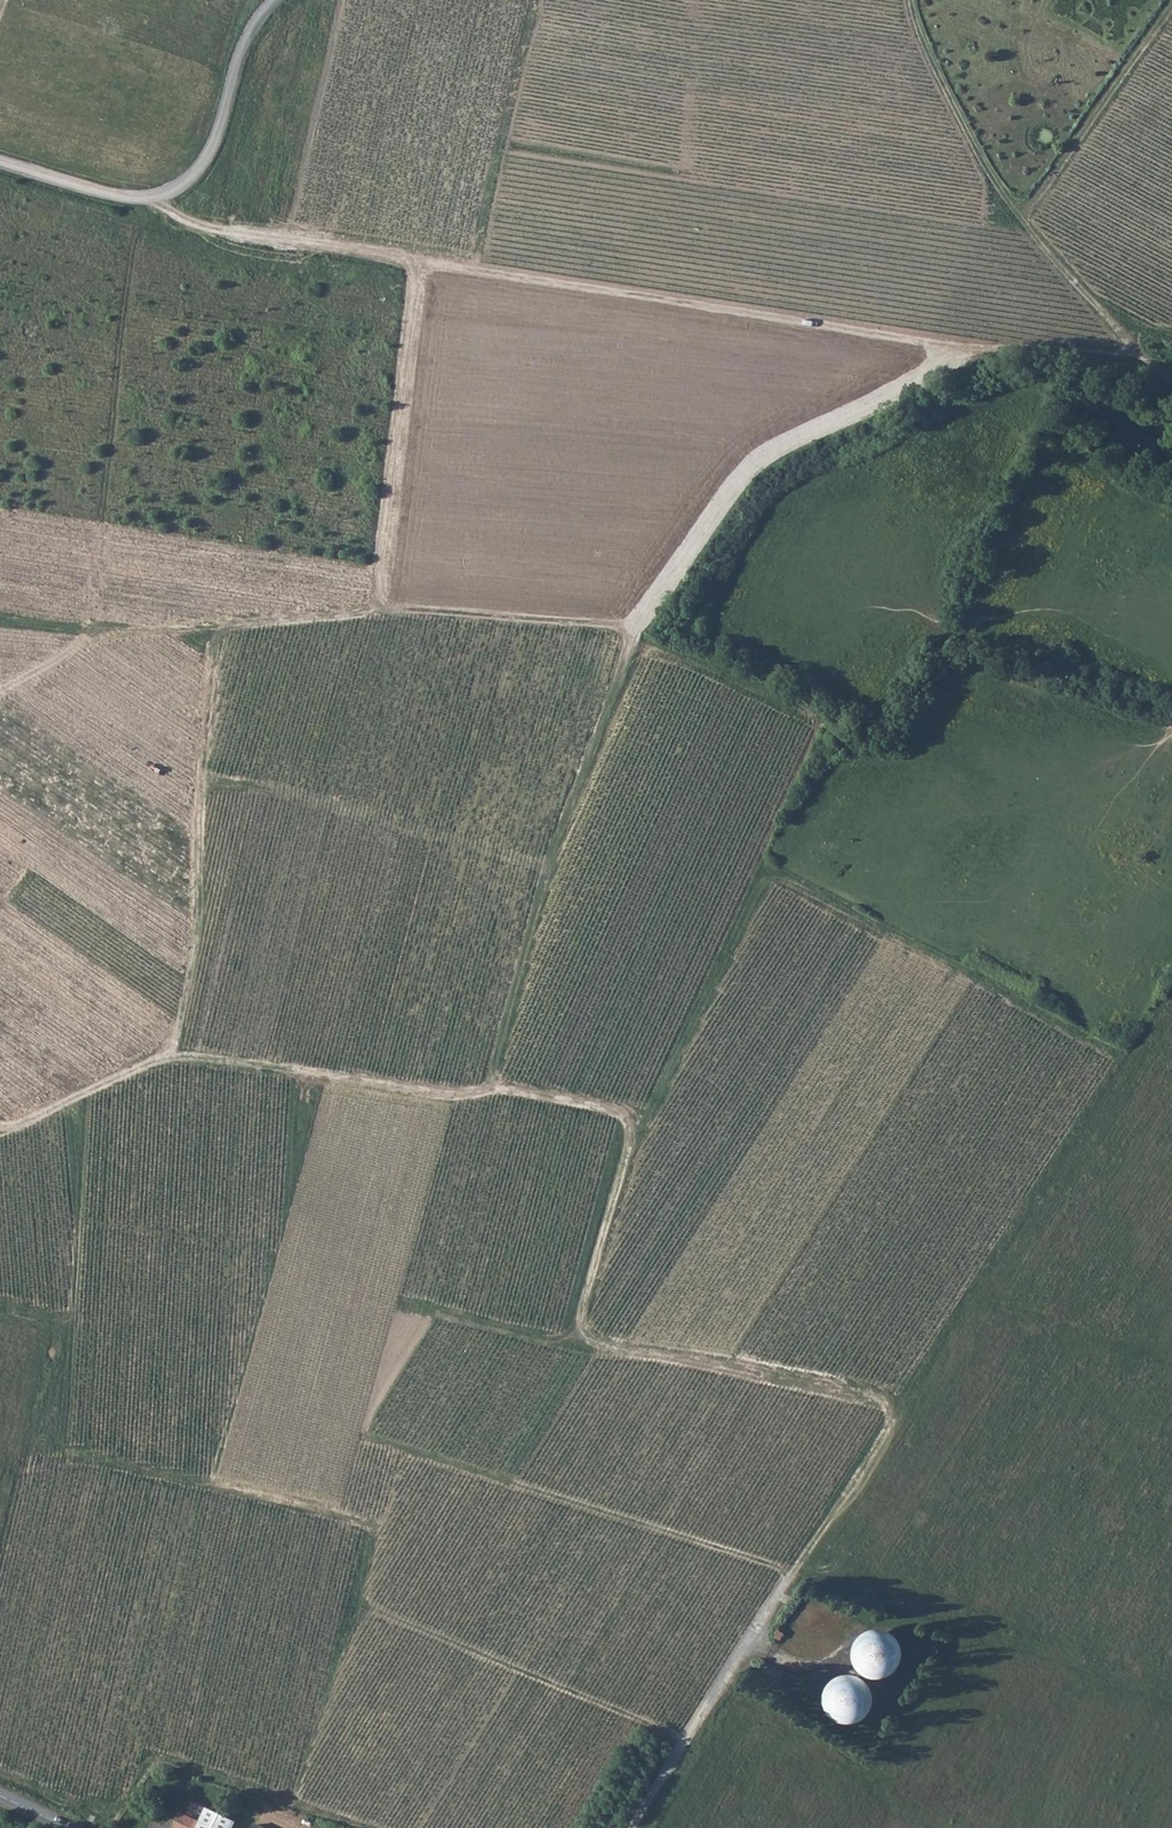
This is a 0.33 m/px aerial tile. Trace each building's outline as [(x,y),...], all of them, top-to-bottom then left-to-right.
[(869,1645),(866,1652),(867,1659),(869,1664),(875,1668),(882,1670),(889,1668),(894,1663),(896,1656),(896,1649),(892,1644),(886,1640),(881,1639),(875,1641),(869,1645)] [(842,1688),(839,1695),(840,1702),(843,1708),(848,1712),(855,1713),(861,1711),(866,1708),(868,1702),(869,1694),(865,1688),(859,1684),(853,1683),(847,1685),(842,1688)] [(200,1827),(233,1827),(237,1822),(210,1808),(200,1827)] [(203,1822),(182,1812),(175,1827),(200,1827),(203,1822)]
